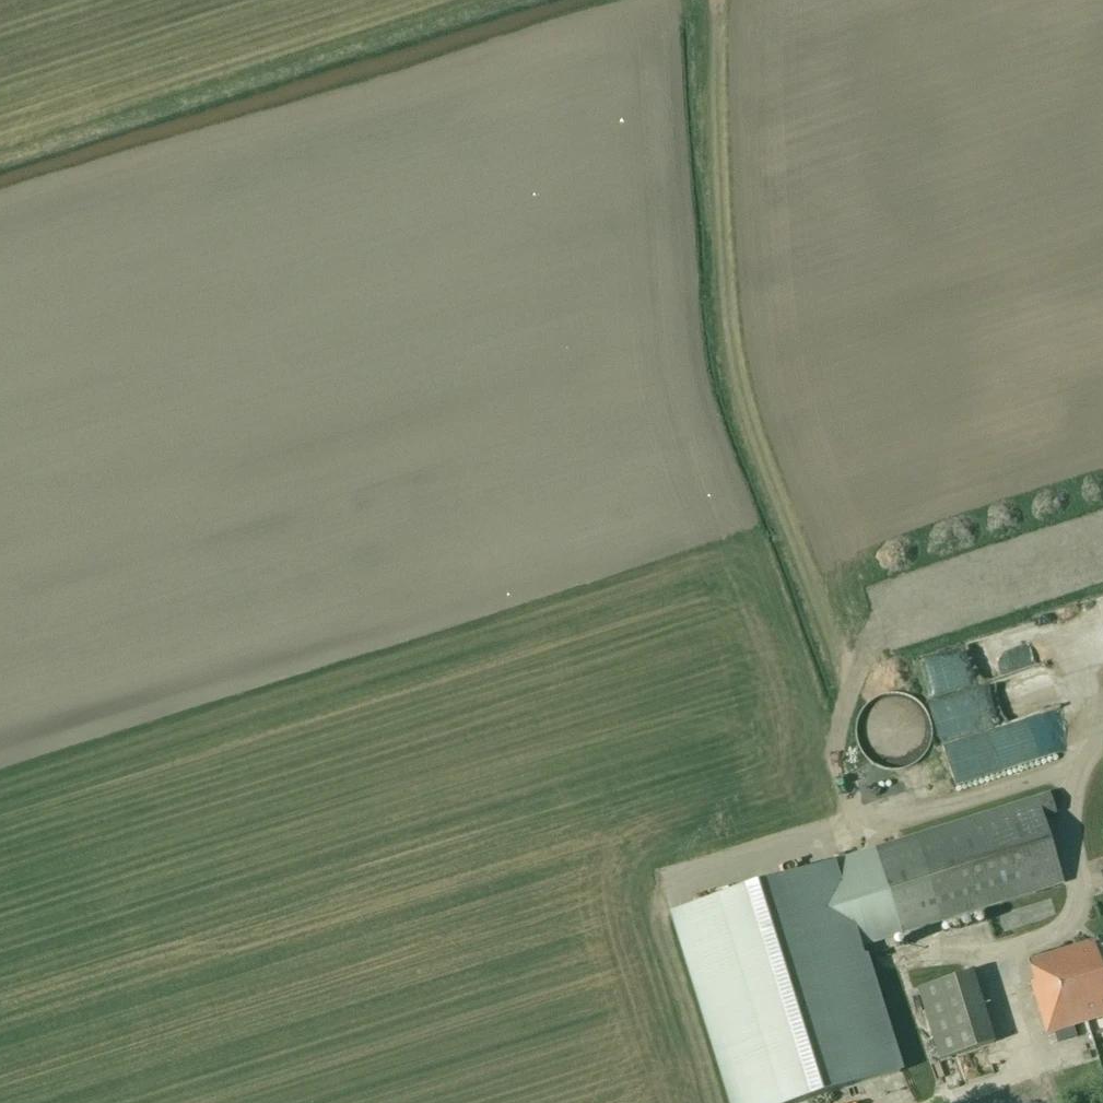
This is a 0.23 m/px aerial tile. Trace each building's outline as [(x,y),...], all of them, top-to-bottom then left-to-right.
[(1055,626),(925,656),(935,697),(1064,667),(1055,626)] [(899,769),(905,768),(907,767),(910,766),(913,764),(918,761),(921,758),(922,756),(924,754),(926,752),(927,750),(929,746),(930,744),(931,741),(931,737),(932,734),(932,732),(932,729),(931,726),(931,722),(930,720),(930,718),(929,716),(927,713),(925,710),(924,708),(922,706),(920,704),(918,702),(915,699),(913,698),(910,697),(907,695),(904,694),(901,693),(897,693),(892,692),(889,693),(887,693),(883,694),(878,696),(875,697),(873,698),(871,700),(868,701),(866,704),(864,706),(862,708),(861,710),(859,713),(857,716),(856,719),(856,721),(855,724),(855,727),(855,729),(854,732),(855,735),(855,737),(856,740),(856,743),(857,745),(858,748),(860,751),(862,754),(865,758),(867,760),(869,761),(873,764),(876,766),(878,767),(881,768),(883,769),(889,770),(894,770),(899,769)] [(1027,696),(937,722),(947,754),(1036,729),(1027,696)] [(950,785),(1057,754),(1051,734),(944,764),(950,785)] [(672,912),(732,1102),(794,1102),(900,1070),(861,946),(1032,892),(1062,882),(1042,818),(1055,814),(1050,795),(1037,799),(1037,798),(672,912)] [(1028,961),(1034,979),(1028,981),(1045,1035),(1102,1017),(1102,937),(1028,961)] [(993,1044),(972,971),(917,987),(938,1060),(993,1044)]
